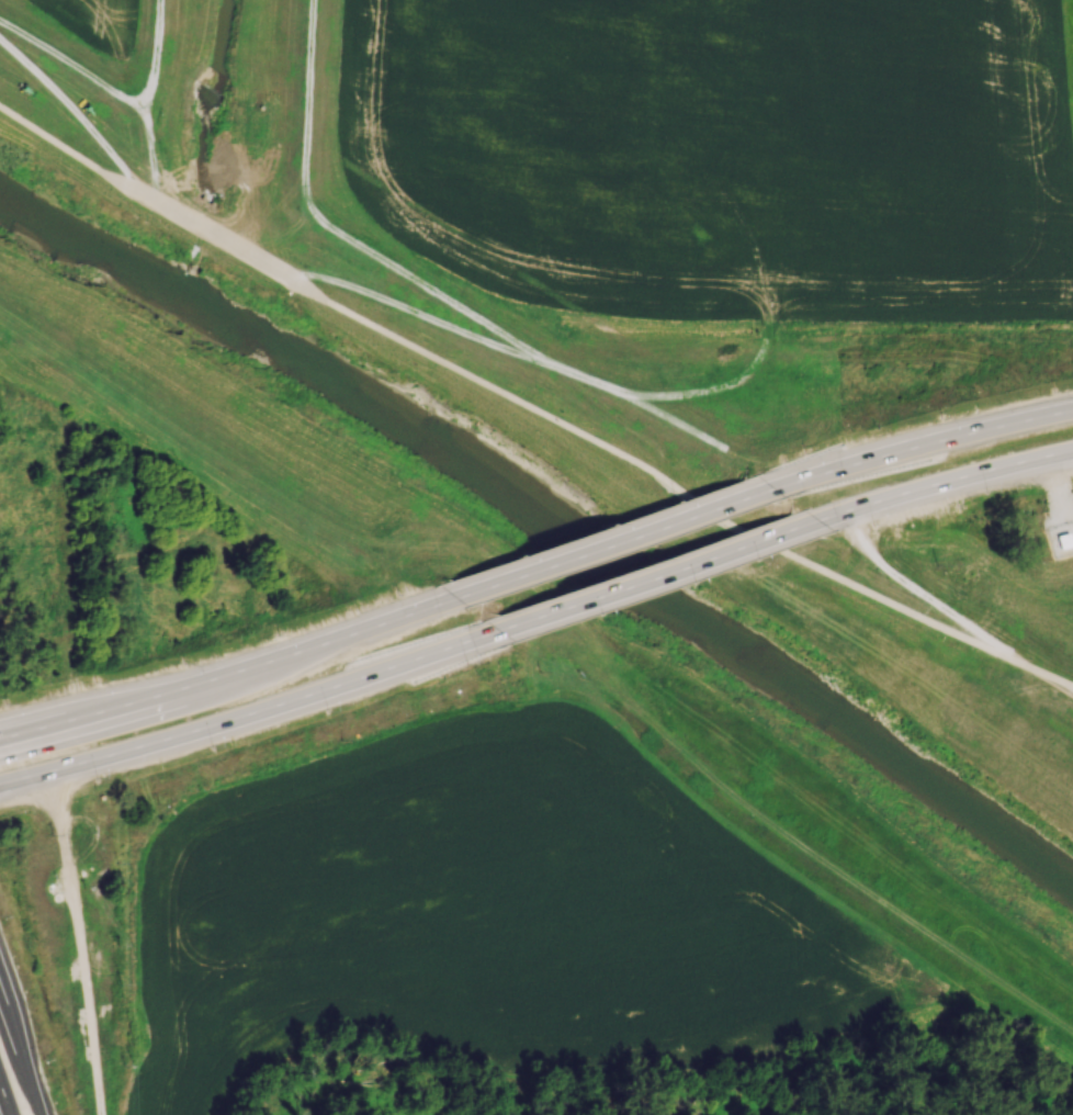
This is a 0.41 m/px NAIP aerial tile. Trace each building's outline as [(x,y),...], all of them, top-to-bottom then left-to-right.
[(1052,536),(1055,550),(1070,547),(1066,532),(1052,536)]
